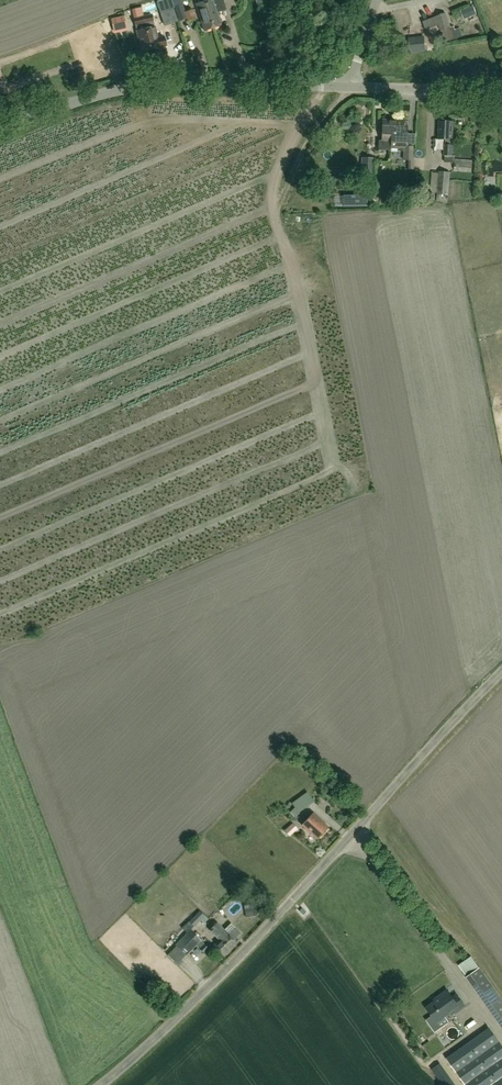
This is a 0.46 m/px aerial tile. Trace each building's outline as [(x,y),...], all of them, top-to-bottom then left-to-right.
[(172,0),(163,0),(156,2),(160,13),(166,12),(170,23),(177,21),(172,0)] [(205,2),(213,28),(222,25),(218,12),(226,10),(223,0),(204,0),(205,2)] [(205,2),(196,4),(204,31),(213,28),(205,2)] [(474,6),(463,10),(467,19),(477,14),(474,6)] [(192,10),(185,12),(188,21),(195,19),(192,10)] [(451,27),(449,22),(446,13),(436,17),(441,30),(451,27)] [(148,15),(143,17),(151,50),(160,48),(166,46),(164,37),(158,39),(155,27),(152,28),(151,22),(150,22),(148,15)] [(124,16),(111,19),(113,28),(126,25),(124,16)] [(151,50),(143,17),(138,18),(139,25),(135,25),(137,31),(136,31),(141,52),(151,50)] [(421,53),(420,40),(405,41),(406,54),(421,53)] [(395,132),(395,120),(383,120),(382,125),(379,125),(379,129),(382,129),(382,140),(378,140),(378,150),(389,151),(390,145),(391,145),(391,132),(395,132)] [(404,120),(395,120),(395,132),(391,132),(391,145),(390,145),(389,151),(390,151),(390,149),(397,149),(397,151),(404,151),(403,160),(409,160),(409,169),(413,169),(413,160),(412,160),(413,147),(412,147),(412,144),(415,144),(415,134),(407,133),(407,121),(404,121),(404,120)] [(445,156),(445,162),(455,163),(455,156),(452,156),(454,122),(439,121),(438,139),(446,139),(446,145),(445,145),(445,156)] [(373,174),(373,158),(362,158),(362,174),(373,174)] [(472,171),(472,161),(455,160),(454,170),(472,171)] [(448,195),(450,173),(439,172),(437,194),(448,195)] [(366,198),(366,196),(344,197),(344,207),(366,206),(366,198)] [(299,813),(314,801),(306,792),(296,800),(292,804),(299,813)] [(328,828),(313,815),(302,827),(317,840),(328,828)] [(293,823),(284,831),(289,836),(295,831),(296,833),(299,830),(293,823)] [(228,895),(222,902),(230,909),(236,902),(228,895)] [(244,902),(245,909),(256,908),(263,907),(262,900),(244,902)] [(196,926),(204,916),(198,911),(190,921),(196,926)] [(229,933),(238,929),(234,921),(226,925),(229,933)] [(233,941),(227,935),(217,924),(209,931),(219,941),(213,946),(224,957),(239,942),(237,939),(234,942),(233,941)] [(191,932),(176,947),(192,962),(198,954),(194,950),(201,942),(191,932)] [(204,944),(199,949),(203,953),(208,948),(204,944)] [(465,976),(501,1028),(501,999),(479,966),(465,976)] [(453,999),(448,991),(439,997),(441,1000),(427,1009),(437,1023),(460,1008),(461,1010),(465,1007),(457,996),(453,999)] [(440,1052),(462,1084),(501,1084),(501,1050),(484,1023),(440,1052)]
